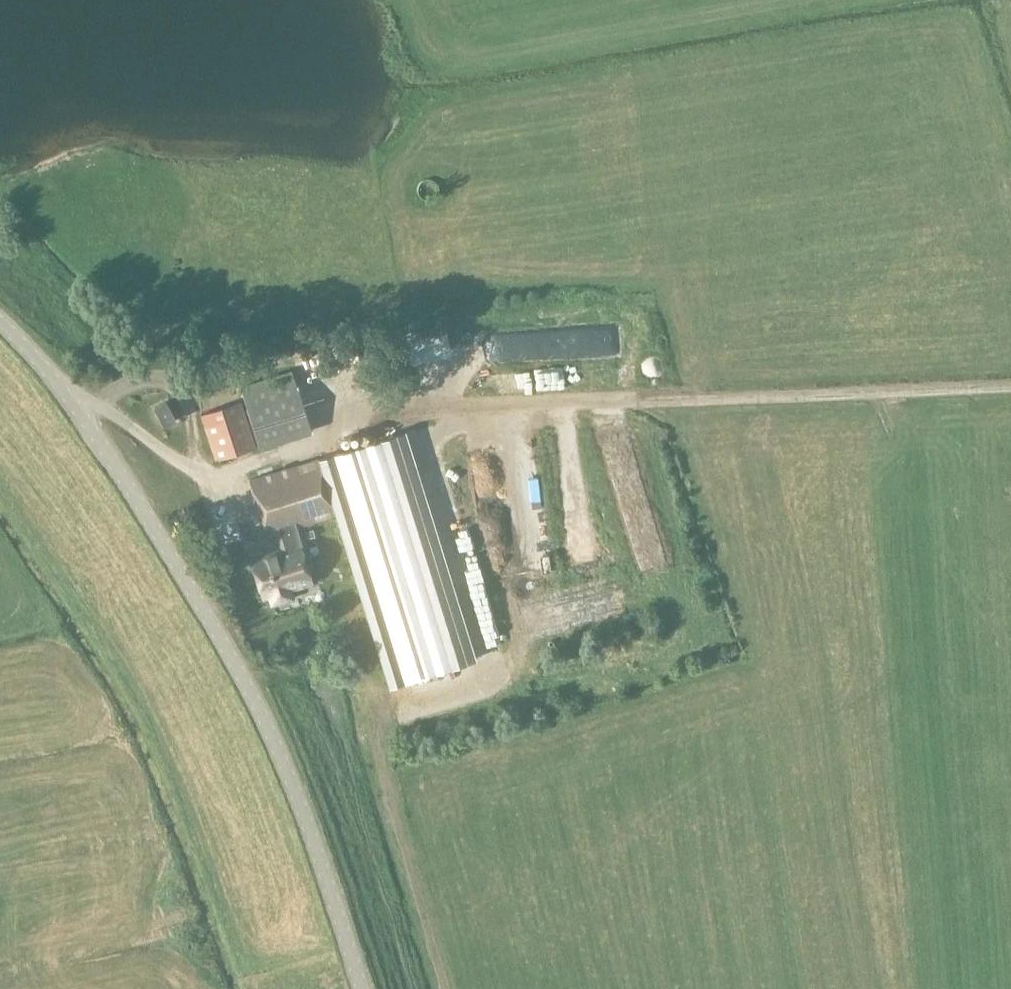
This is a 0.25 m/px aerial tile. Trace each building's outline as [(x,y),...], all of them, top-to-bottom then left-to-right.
[(495,352),(492,306),(473,307),(474,314),(461,315),(464,353),(495,352)] [(437,331),(411,332),(413,372),(439,371),(437,331)] [(295,393),(244,408),(256,448),(307,432),(295,393)] [(239,401),(199,413),(211,451),(207,452),(209,461),(254,448),(239,401)] [(174,420),(164,402),(153,407),(163,425),(174,420)] [(273,533),(278,547),(247,557),(260,601),(266,599),(268,607),(293,599),(290,590),(312,583),(304,557),(309,556),(299,526),(331,516),(385,687),(465,662),(394,434),(247,480),(264,536),(273,533)]
